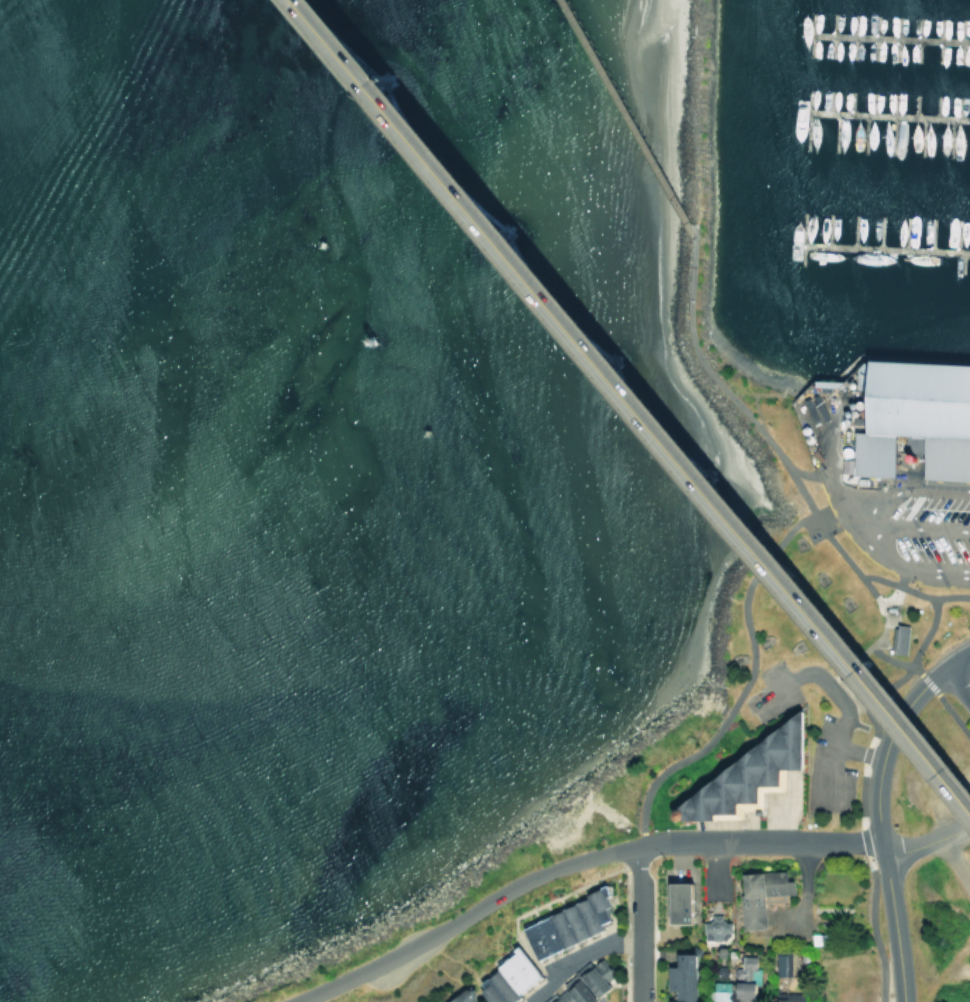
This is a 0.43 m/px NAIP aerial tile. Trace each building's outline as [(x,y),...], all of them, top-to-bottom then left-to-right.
[(856,357),(969,362),(969,480),(912,478),(914,436),(889,435),(888,479),(843,477),(845,430),(854,431),(856,383),(856,357)] [(906,652),(906,627),(892,627),(892,652),(906,652)] [(669,820),(739,819),(739,810),(750,810),(757,802),(756,797),(761,791),(777,791),(781,786),(780,771),(798,771),(796,711),(783,711),(667,800),(669,820)] [(758,894),(790,893),(789,871),(736,872),(738,928),(759,928),(758,894)] [(661,883),(661,924),(685,924),(685,883),(661,883)] [(512,925),(526,959),(595,930),(593,925),(604,920),(599,909),(606,906),(599,888),(512,925)] [(698,923),(698,940),(725,940),(725,922),(717,922),(717,915),(705,916),(705,922),(698,923)] [(516,947),(472,981),(477,988),(471,993),(478,1001),(505,1001),(504,1001),(537,975),(516,947)] [(774,974),(790,974),(790,948),(774,948),(774,974)] [(660,1001),(689,1001),(690,953),(666,953),(665,967),(660,967),(660,990),(669,990),(669,1001),(660,1001)] [(580,967),(581,968),(572,974),(586,997),(602,987),(598,980),(606,975),(596,957),(580,967)] [(588,1000),(574,980),(542,1001),(585,1001),(588,1000)] [(802,992),(774,991),(774,1001),(802,1001),(802,992)] [(466,993),(434,993),(434,1001),(466,1001),(466,993)]
